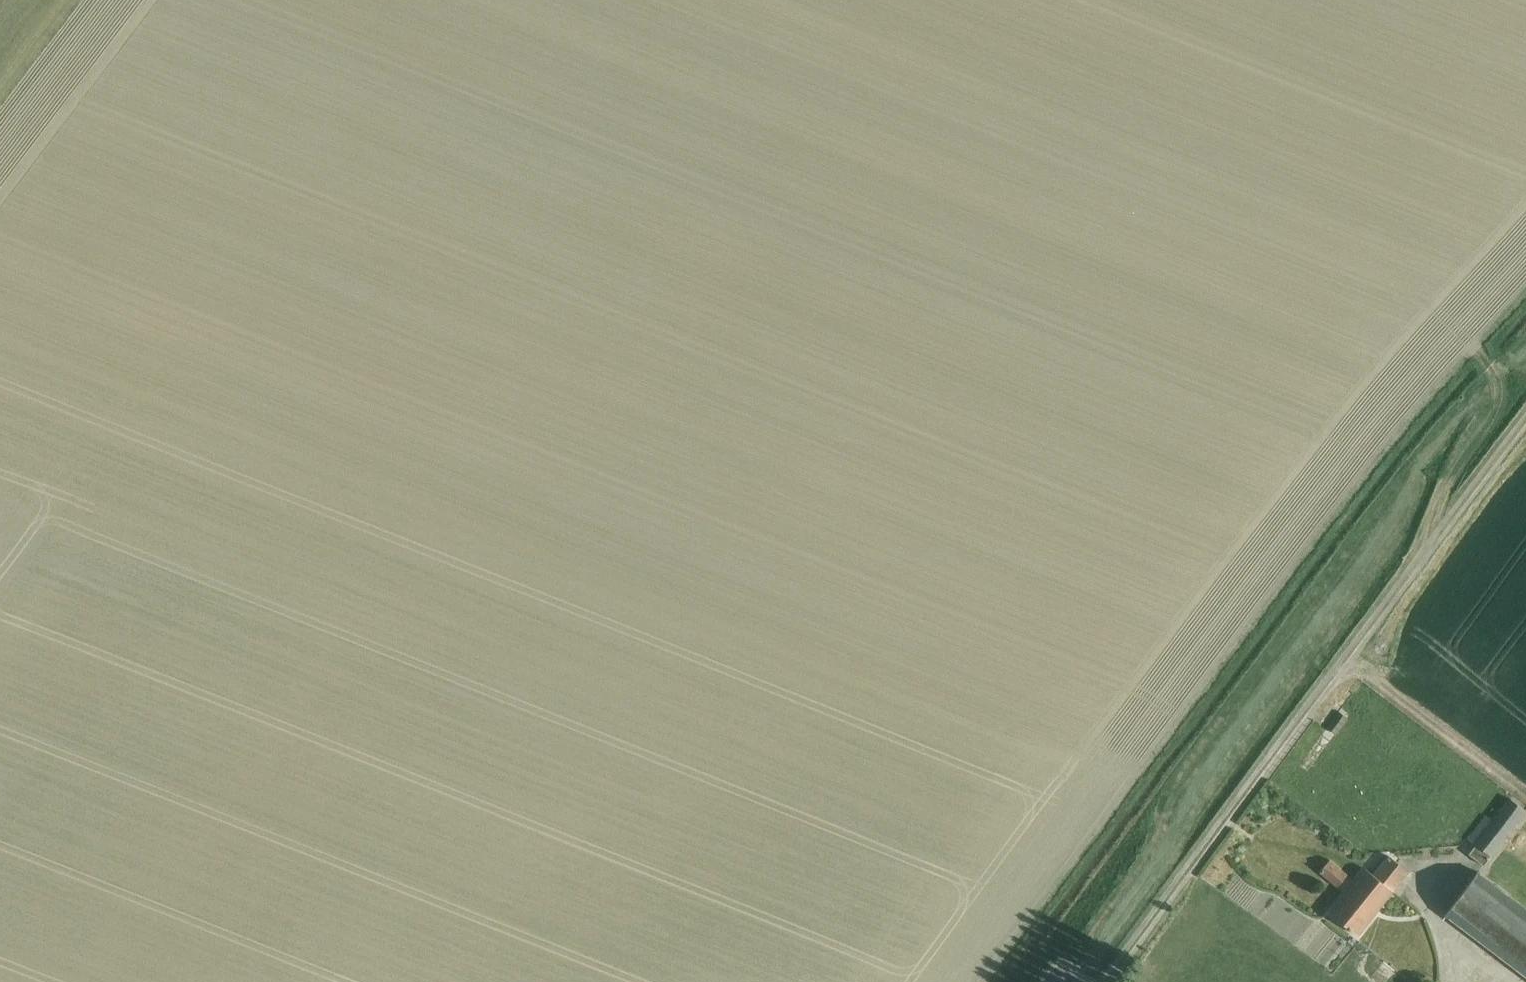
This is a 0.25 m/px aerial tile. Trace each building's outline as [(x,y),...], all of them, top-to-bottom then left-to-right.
[(1337,712),(1326,728),(1335,734),(1346,718),(1337,712)] [(1484,867),(1525,812),(1510,801),(1492,824),(1484,818),(1468,840),(1476,846),(1468,856),(1484,867)] [(1357,934),(1408,873),(1388,857),(1373,875),(1367,870),(1331,913),(1357,934)] [(1336,887),(1345,875),(1329,862),(1320,873),(1336,887)] [(1476,871),(1443,915),(1525,978),(1525,909),(1476,871)] [(1396,969),(1386,962),(1377,975),(1387,981),(1396,969)]
